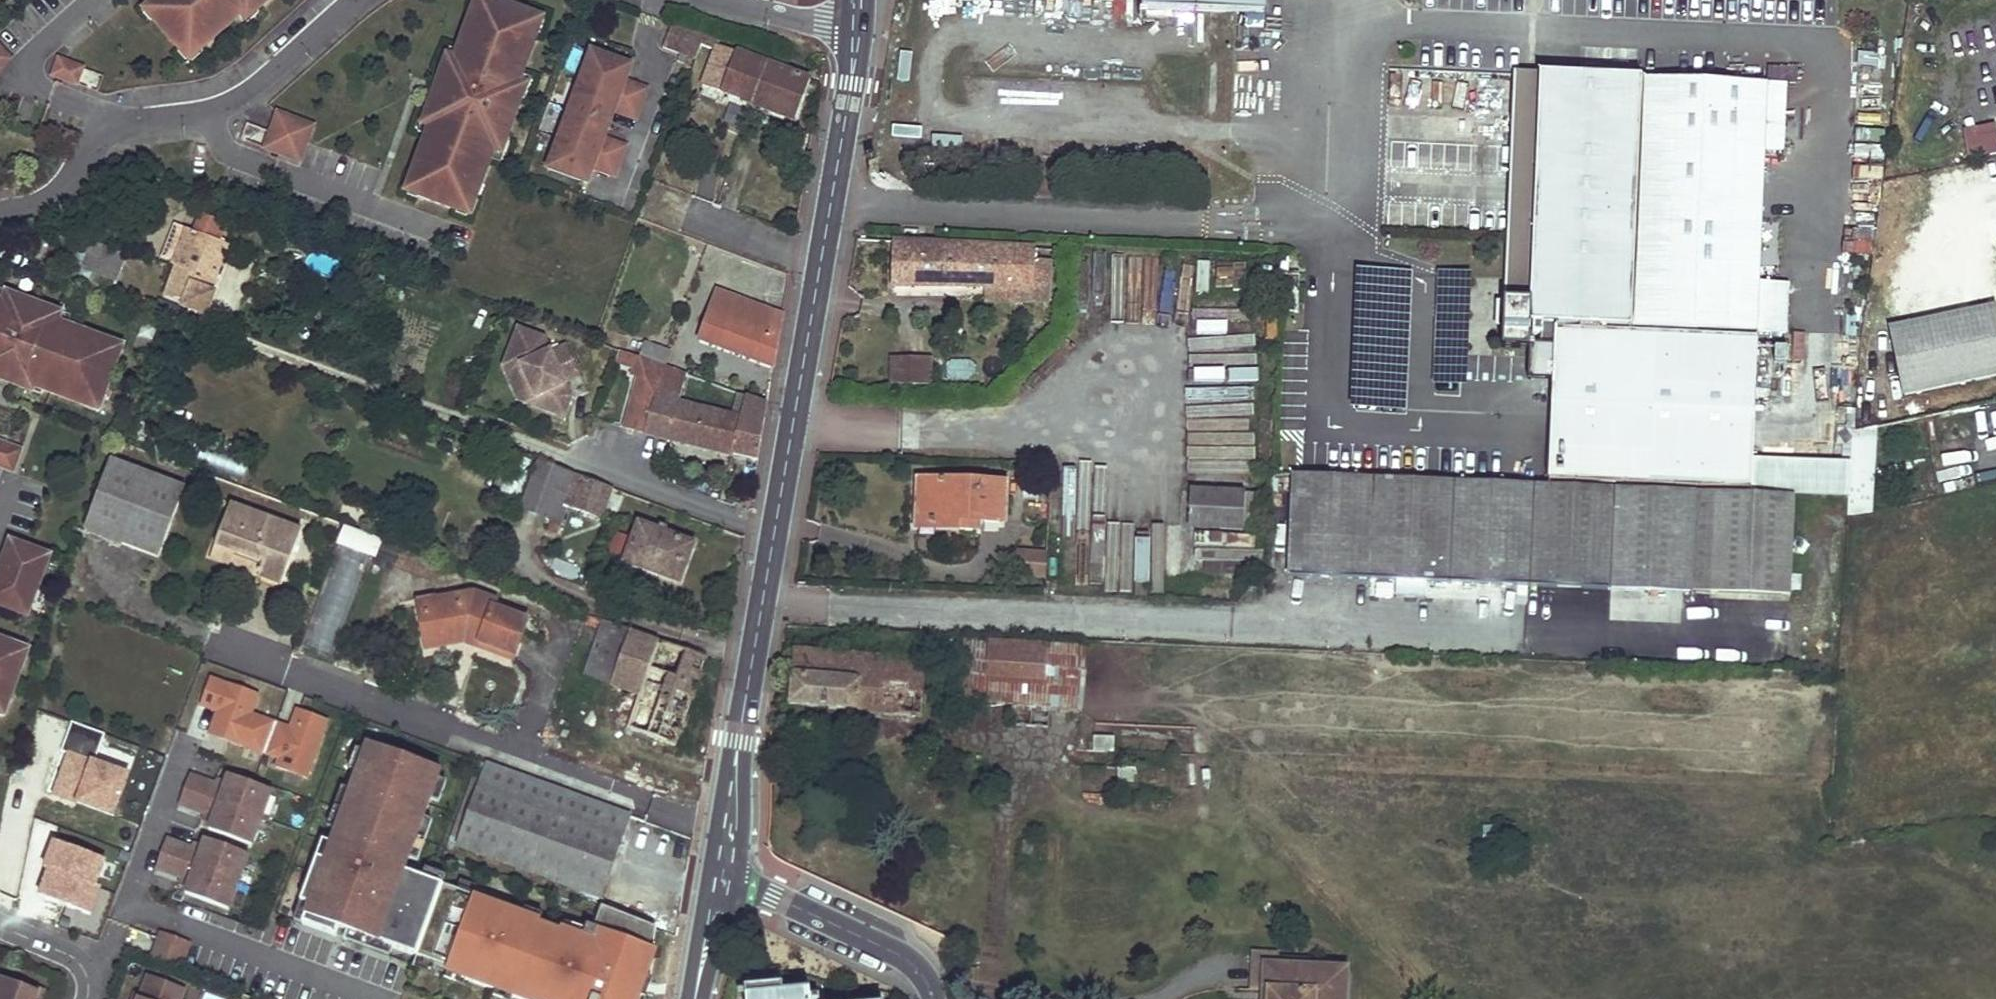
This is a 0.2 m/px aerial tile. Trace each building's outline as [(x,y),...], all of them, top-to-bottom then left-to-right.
[(154,0),(141,12),(151,24),(153,22),(164,11),(157,3),(154,0)] [(157,3),(164,11),(153,22),(183,53),(194,43),(202,51),(213,41),(214,42),(236,21),(235,21),(243,13),(247,18),(256,9),(266,0),(160,0),(157,3)] [(502,0),(490,0),(486,10),(475,6),(470,21),(468,20),(457,47),(459,48),(455,60),(452,59),(448,68),(442,84),(444,84),(449,86),(445,97),(440,95),(438,94),(432,109),(429,118),(432,119),(428,131),(425,130),(415,158),(417,159),(411,173),(421,177),(416,191),(456,207),(461,192),(472,197),(478,182),(479,183),(489,155),(488,154),(492,143),(499,145),(503,135),(508,120),(506,119),(509,109),(512,110),(518,95),(522,84),(516,82),(520,71),(521,72),(532,45),(530,44),(536,29),(525,25),(531,11),(502,0)] [(471,4),(475,6),(486,10),(490,0),(473,0),(471,4)] [(1123,0),(1007,0),(1007,21),(1122,24),(1123,0)] [(1142,9),(1159,10),(1189,11),(1248,14),(1248,0),(1142,0),(1142,9)] [(1248,14),(1267,15),(1267,0),(1248,0),(1248,14)] [(532,8),(531,11),(525,25),(536,29),(540,31),(547,14),(532,8)] [(236,21),(243,30),(260,14),(256,9),(247,18),(243,13),(235,21),(236,21)] [(1189,11),(1159,10),(1159,26),(1189,27),(1189,11)] [(688,33),(671,27),(663,51),(680,57),(683,49),(688,33)] [(719,44),(688,33),(683,49),(699,54),(714,60),(703,91),(794,123),(809,81),(718,49),(719,44)] [(183,53),(180,55),(191,67),(205,54),(202,51),(194,43),(183,53)] [(457,47),(449,44),(440,65),(448,68),(452,59),(455,60),(459,48),(457,47)] [(627,64),(588,49),(545,167),(584,181),(590,166),(594,167),(615,175),(626,146),(604,138),(600,137),(606,122),(611,108),(615,109),(636,117),(647,88),(625,80),(621,79),(627,64)] [(699,54),(683,49),(680,57),(677,65),(683,67),(686,60),(696,64),(699,54)] [(12,63),(0,50),(0,74),(12,63)] [(60,63),(55,80),(78,89),(85,72),(60,63)] [(631,65),(627,64),(621,79),(625,80),(631,65)] [(521,72),(520,71),(516,82),(522,84),(518,95),(523,97),(532,76),(521,72)] [(1569,78),(1515,75),(1505,301),(1529,302),(1530,300),(1560,302),(1569,78)] [(1503,301),(1501,347),(1529,348),(1531,323),(1618,327),(1697,330),(1756,333),(1758,284),(1764,135),(1783,136),(1785,86),(1569,78),(1560,302),(1530,300),(1529,302),(1505,301),(1503,301)] [(444,84),(440,95),(445,97),(449,86),(444,84)] [(432,109),(428,107),(420,128),(425,130),(428,131),(432,119),(429,118),(432,109)] [(270,126),(264,142),(284,151),(286,145),(301,150),(312,121),(277,108),(270,126)] [(615,109),(611,108),(606,122),(610,124),(615,109)] [(610,124),(606,122),(600,137),(604,138),(610,124)] [(1962,129),(1969,160),(1995,155),(1995,131),(1994,123),(1962,129)] [(509,137),(503,135),(499,145),(492,143),(488,154),(489,155),(501,159),(509,137)] [(594,167),(590,166),(584,181),(588,183),(594,167)] [(411,173),(406,172),(400,189),(415,194),(416,191),(421,177),(411,173)] [(472,197),(461,192),(456,207),(455,210),(469,215),(476,198),(472,197)] [(178,268),(169,294),(188,302),(186,307),(211,316),(219,293),(214,291),(228,244),(200,232),(201,227),(185,221),(178,241),(183,244),(175,266),(178,268)] [(1034,248),(894,240),(891,285),(982,285),(1032,286),(1033,261),(1034,248)] [(125,254),(92,241),(82,269),(115,282),(125,254)] [(1048,261),(1033,261),(1032,286),(982,285),(982,302),(1046,303),(1048,261)] [(1214,266),(1213,286),(1243,288),(1244,267),(1214,266)] [(702,338),(773,365),(782,315),(718,289),(702,338)] [(0,301),(0,375),(30,387),(32,382),(45,386),(44,391),(85,406),(90,393),(102,398),(117,357),(105,353),(109,340),(55,321),(58,313),(7,295),(5,302),(0,301)] [(1198,323),(1248,323),(1248,296),(1198,296),(1198,323)] [(1892,326),(1906,395),(1995,376),(1995,308),(1995,305),(1892,326)] [(548,337),(522,327),(509,357),(523,363),(538,397),(535,404),(566,417),(573,398),(567,383),(582,377),(569,346),(554,353),(548,337)] [(1618,333),(1555,329),(1548,485),(1612,488),(1648,489),(1694,492),(1713,492),(1750,494),(1754,388),(1772,389),(1774,339),(1697,335),(1697,330),(1618,327),(1618,333)] [(642,357),(665,365),(670,350),(648,343),(642,357)] [(639,355),(633,353),(631,360),(637,362),(639,355)] [(642,357),(639,355),(637,362),(635,369),(641,370),(627,422),(647,427),(665,365),(642,357)] [(509,357),(506,364),(521,398),(535,404),(538,397),(523,363),(509,357)] [(928,359),(888,357),(888,384),(927,386),(928,359)] [(647,427),(757,458),(767,402),(747,395),(742,417),(680,402),(688,373),(668,366),(665,365),(647,427)] [(1255,385),(1255,370),(1225,369),(1224,384),(1255,385)] [(1221,371),(1191,371),(1191,385),(1222,385),(1221,371)] [(1869,513),(1876,426),(1854,431),(1850,499),(1849,518),(1869,513)] [(0,442),(0,465),(13,470),(20,449),(0,442)] [(563,468),(540,459),(523,506),(547,516),(563,468)] [(112,460),(86,530),(119,541),(146,472),(112,460)] [(557,533),(567,505),(601,517),(613,486),(563,468),(547,516),(553,518),(549,529),(557,533)] [(146,472),(119,541),(158,557),(185,487),(146,472)] [(1303,474),(1293,474),(1289,574),(1299,575),(1303,474)] [(1548,485),(1303,474),(1299,575),(1609,589),(1612,488),(1548,485)] [(1000,482),(917,479),(915,525),(936,526),(936,520),(960,521),(960,530),(978,531),(979,522),(998,523),(1000,482)] [(1648,489),(1612,488),(1609,589),(1689,592),(1694,492),(1648,489)] [(1242,492),(1191,490),(1189,528),(1240,529),(1242,492)] [(1713,492),(1694,492),(1689,592),(1709,593),(1713,492)] [(1750,494),(1713,492),(1709,593),(1788,597),(1794,496),(1750,494)] [(214,545),(232,550),(231,556),(260,566),(257,575),(280,583),(299,527),(229,502),(214,545)] [(640,523),(625,560),(681,581),(695,543),(640,523)] [(375,562),(383,542),(343,526),(335,546),(375,562)] [(1087,595),(1100,595),(1104,528),(1092,528),(1087,595)] [(10,541),(0,570),(0,605),(27,615),(49,556),(10,541)] [(209,558),(257,575),(260,566),(231,556),(232,550),(214,545),(209,558)] [(1260,546),(1203,546),(1203,574),(1261,574),(1260,546)] [(340,550),(302,644),(330,655),(368,562),(340,550)] [(577,577),(583,555),(572,552),(565,574),(577,577)] [(1012,573),(1045,575),(1046,555),(1013,553),(1012,573)] [(421,615),(428,649),(461,641),(513,655),(526,620),(497,608),(498,601),(472,594),(441,599),(443,610),(421,615)] [(419,603),(421,615),(443,610),(441,599),(419,603)] [(604,620),(584,673),(598,679),(613,684),(633,631),(604,620)] [(613,684),(640,695),(629,729),(676,746),(708,658),(633,631),(613,684)] [(3,717),(19,673),(13,670),(22,645),(3,639),(3,641),(0,640),(0,716),(3,717)] [(1087,649),(965,640),(960,699),(1014,704),(1050,707),(1081,710),(1087,649)] [(927,662),(795,649),(790,704),(921,717),(927,662)] [(265,754),(277,723),(252,714),(259,695),(212,678),(202,705),(217,711),(212,724),(233,732),(230,741),(265,754)] [(1050,707),(1014,704),(1013,724),(1048,727),(1050,707)] [(329,721),(300,711),(293,729),(277,723),(265,754),(279,759),(277,767),(307,778),(329,721)] [(104,734),(73,722),(63,751),(70,753),(55,793),(114,815),(129,775),(94,762),(104,734)] [(212,724),(209,733),(230,741),(233,732),(212,724)] [(403,869),(440,769),(365,742),(362,752),(355,770),(348,790),(335,829),(330,843),(324,860),(315,857),(300,901),(308,904),(302,923),(336,935),(339,927),(392,945),(417,954),(443,884),(403,869)] [(353,749),(347,767),(355,770),(362,752),(353,749)] [(458,844),(601,896),(630,816),(487,764),(458,844)] [(190,776),(185,791),(262,819),(272,791),(229,776),(226,783),(223,792),(217,790),(218,786),(190,776)] [(226,783),(220,781),(218,786),(217,790),(223,792),(226,783)] [(339,787),(326,826),(335,829),(348,790),(339,787)] [(185,791),(179,805),(207,815),(208,812),(215,814),(209,831),(252,846),(262,819),(185,791)] [(207,815),(205,821),(212,823),(215,814),(208,812),(207,815)] [(105,858),(55,839),(44,868),(49,869),(99,887),(94,886),(105,858)] [(167,840),(161,854),(239,883),(249,855),(206,839),(203,847),(200,856),(193,853),(195,850),(167,840)] [(330,843),(321,840),(315,857),(324,860),(330,843)] [(203,847),(197,844),(195,850),(193,853),(200,856),(203,847)] [(161,854),(156,869),(184,879),(185,876),(192,878),(188,887),(186,894),(229,910),(239,883),(161,854)] [(99,887),(49,869),(38,898),(88,917),(99,887)] [(184,879),(182,885),(188,887),(192,878),(185,876),(184,879)] [(417,954),(467,972),(465,977),(497,989),(499,984),(514,990),(513,995),(524,998),(530,998),(532,995),(538,998),(640,998),(642,992),(635,990),(639,979),(643,981),(655,947),(650,946),(657,925),(607,907),(599,929),(597,935),(590,933),(588,938),(586,944),(565,937),(544,929),(526,923),(528,916),(529,915),(497,903),(495,908),(474,901),(476,896),(443,884),(417,954)] [(300,901),(293,920),(302,923),(308,904),(300,901)] [(336,935),(389,954),(392,945),(339,927),(336,935)] [(175,938),(161,933),(154,954),(168,959),(175,938)] [(168,959),(154,954),(152,960),(180,971),(190,943),(175,938),(168,959)] [(1307,967),(1259,965),(1256,991),(1264,990),(1264,998),(1345,998),(1346,970),(1307,967)] [(149,974),(142,994),(140,998),(181,998),(185,987),(149,974)] [(2,978),(0,983),(0,998),(36,998),(39,991),(2,978)] [(746,987),(746,994),(783,991),(783,984),(746,987)] [(39,991),(36,998),(42,998),(45,989),(40,988),(39,991)] [(811,995),(810,988),(783,991),(746,994),(747,998),(811,998),(811,995)]
